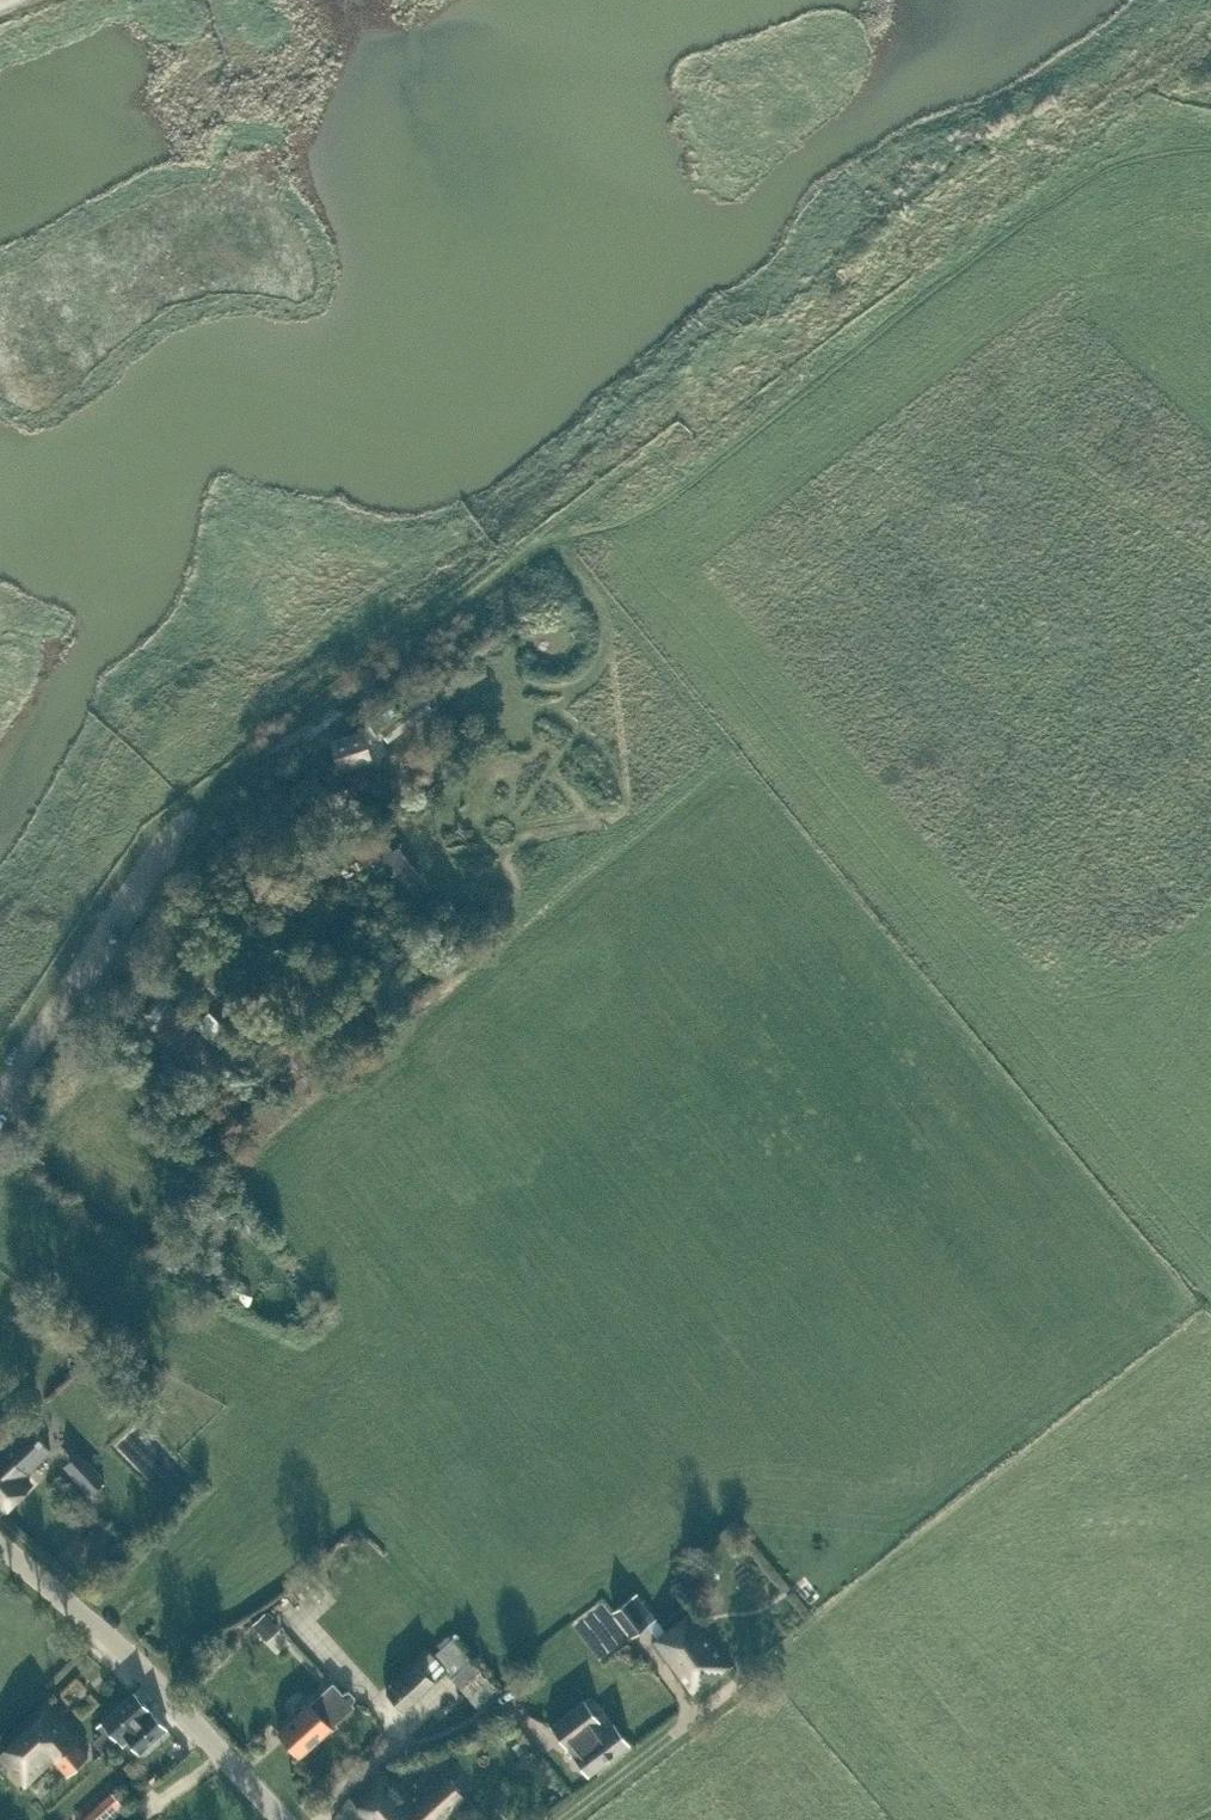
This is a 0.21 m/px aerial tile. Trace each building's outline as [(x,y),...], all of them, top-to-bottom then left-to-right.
[(366,737),(334,747),(342,770),(373,759),(366,737)] [(382,834),(356,854),(379,884),(391,875),(404,892),(423,877),(400,848),(395,851),(382,834)] [(136,1490),(164,1464),(126,1424),(98,1451),(136,1490)] [(30,1483),(22,1474),(50,1449),(28,1425),(0,1451),(0,1511),(30,1483)] [(84,1460),(70,1473),(88,1493),(103,1480),(84,1460)] [(613,1612),(632,1636),(656,1617),(638,1593),(613,1612)] [(280,1629),(266,1613),(254,1624),(253,1623),(244,1632),(255,1644),(263,1637),(267,1641),(280,1629)] [(402,1709),(434,1680),(445,1671),(475,1705),(495,1687),(479,1670),(480,1669),(453,1639),(433,1657),(429,1652),(386,1692),(402,1709)] [(349,1691),(345,1692),(343,1694),(332,1682),(278,1732),(299,1755),(330,1727),(353,1705),(352,1703),(353,1702),(355,1697),(349,1691)] [(112,1744),(117,1739),(150,1710),(134,1692),(96,1726),(112,1744)] [(603,1729),(597,1721),(583,1700),(550,1726),(587,1776),(630,1743),(613,1721),(603,1729)] [(24,1782),(52,1757),(67,1774),(87,1755),(47,1710),(0,1753),(0,1756),(24,1782)] [(139,1752),(167,1728),(150,1710),(117,1739),(122,1745),(127,1740),(139,1752)] [(523,1738),(514,1745),(522,1754),(530,1747),(523,1738)] [(440,1779),(414,1803),(382,1768),(350,1796),(372,1819),(436,1819),(474,1786),(461,1772),(451,1781),(445,1774),(440,1779)] [(94,1809),(103,1819),(111,1819),(124,1808),(111,1793),(94,1809)]
